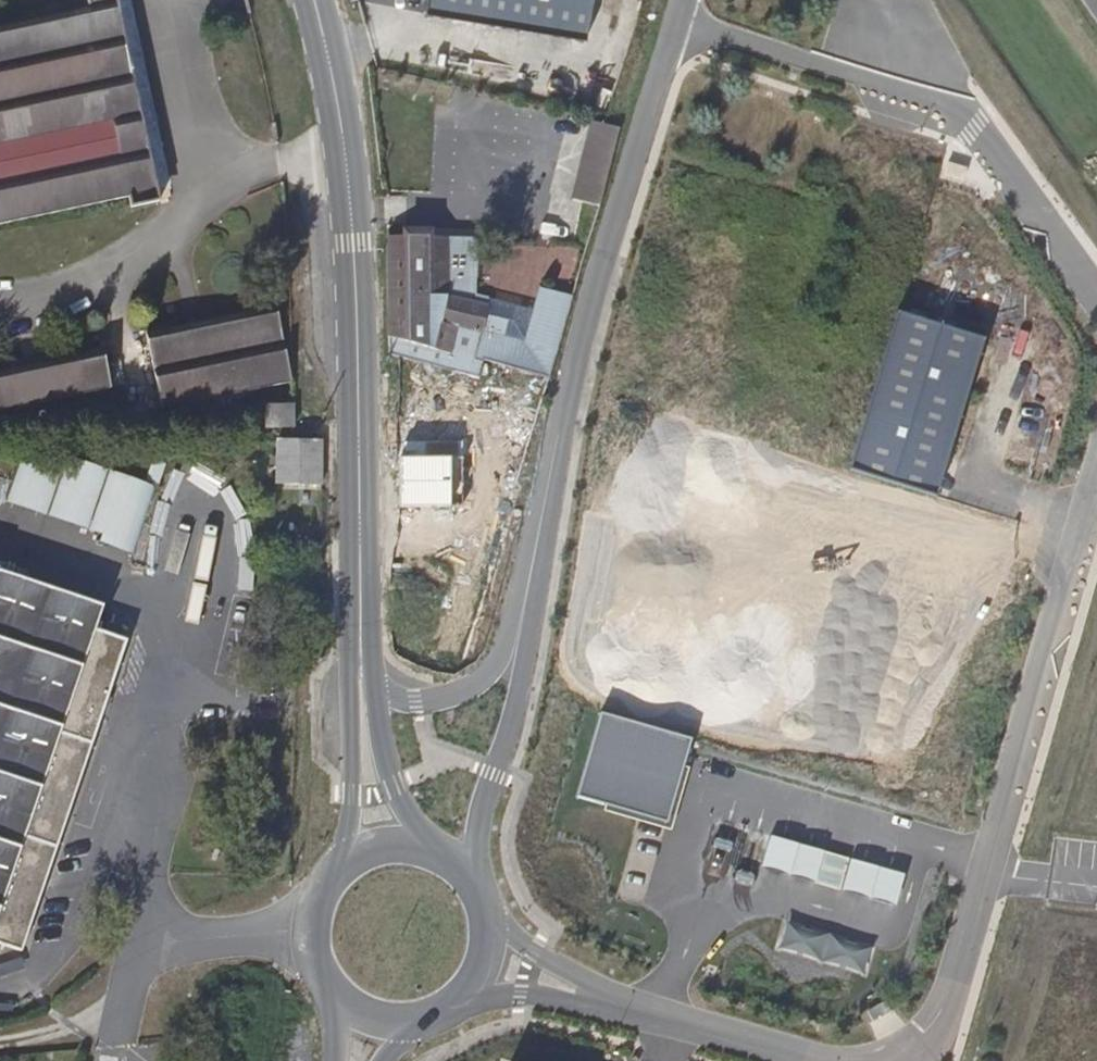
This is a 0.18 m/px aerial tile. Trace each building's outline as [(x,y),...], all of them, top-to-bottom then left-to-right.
[(131,198),(132,205),(164,196),(125,0),(92,0),(0,19),(0,146),(116,124),(124,160),(0,183),(0,221),(131,198)] [(430,14),(583,42),(591,0),(432,0),(430,14)] [(387,223),(387,269),(449,279),(444,226),(387,223)] [(387,269),(383,268),(387,348),(478,353),(544,354),(560,309),(535,303),(527,300),(525,309),(488,300),(490,290),(449,279),(387,269)] [(560,309),(568,279),(542,273),(535,303),(560,309)] [(273,299),(141,326),(155,401),(288,376),(273,299)] [(988,334),(901,307),(855,463),(950,487),(988,334)] [(0,360),(0,399),(102,381),(96,341),(0,360)] [(474,366),(450,361),(435,417),(452,422),(464,380),(471,381),(474,366)] [(296,396),(263,395),(263,418),(294,419),(296,396)] [(276,476),(321,475),(322,434),(276,433),(276,476)] [(60,447),(54,464),(15,450),(9,472),(0,470),(0,514),(125,558),(151,477),(60,447)] [(452,452),(402,449),(401,498),(449,501),(452,452)] [(13,944),(117,635),(89,626),(98,600),(0,566),(0,939),(13,944)]
